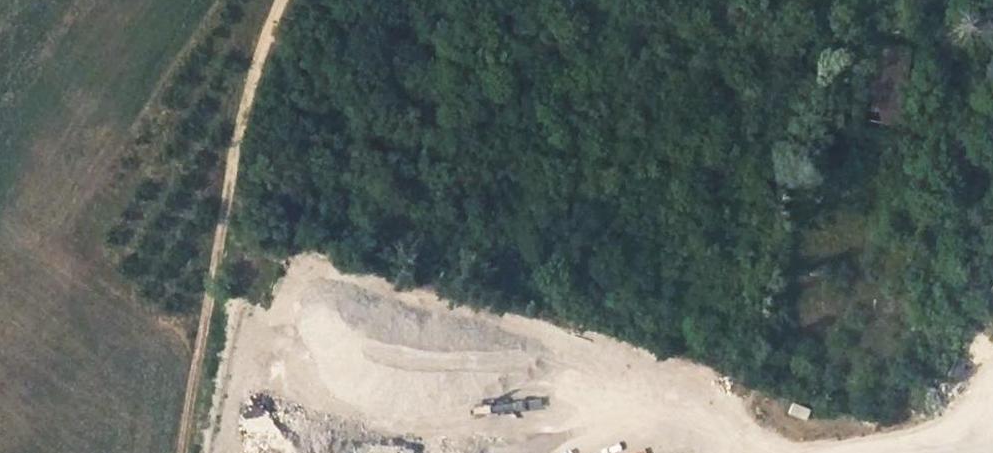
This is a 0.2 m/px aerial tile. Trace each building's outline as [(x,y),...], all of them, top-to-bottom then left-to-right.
[(902,123),(911,44),(865,39),(855,118),(902,123)]
